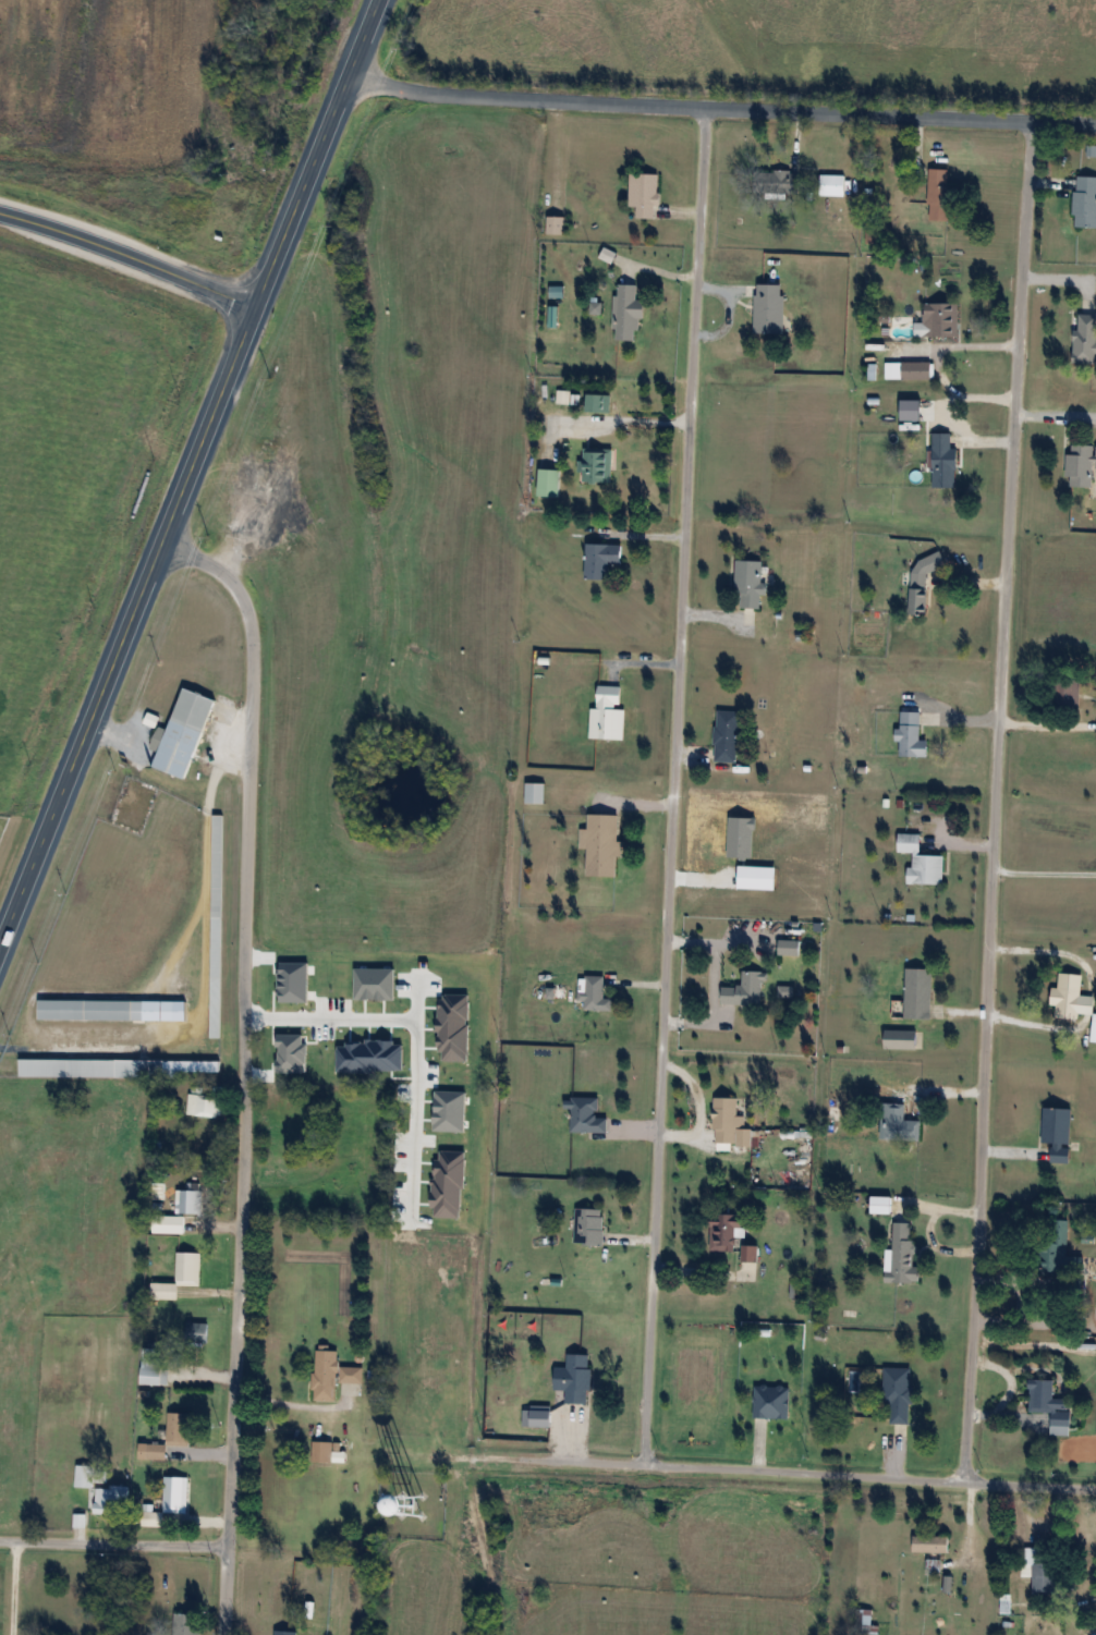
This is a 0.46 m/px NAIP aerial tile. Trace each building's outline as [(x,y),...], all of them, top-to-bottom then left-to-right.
[(951,221),(951,200),(959,200),(959,187),(949,187),(949,169),(929,169),(928,221),(951,221)] [(801,171),(769,171),(769,194),(801,194),(801,171)] [(658,219),(658,174),(630,174),(630,207),(637,207),(637,219),(658,219)] [(845,175),(819,175),(819,196),(845,196),(845,175)] [(1076,177),(1076,228),(1095,228),(1095,177),(1076,177)] [(565,235),(565,217),(547,217),(547,235),(565,235)] [(645,299),(637,299),(637,284),(616,284),(615,339),(638,339),(638,319),(644,319),(645,299)] [(784,333),(784,284),(756,284),(756,333),(784,333)] [(916,322),(916,336),(959,336),(959,302),(926,302),(926,322),(916,322)] [(1076,313),(1076,362),(1095,363),(1095,314),(1076,313)] [(933,362),(886,362),(886,379),(933,379),(933,362)] [(569,402),(569,392),(557,392),(557,402),(569,402)] [(588,411),(607,411),(607,394),(588,394),(588,411)] [(957,487),(957,448),(952,448),(952,433),(934,433),(934,487),(957,487)] [(1069,487),(1094,487),(1094,444),(1069,444),(1069,487)] [(613,482),(613,448),(583,448),(583,482),(613,482)] [(539,496),(561,496),(561,469),(539,469),(539,496)] [(609,580),(609,563),(622,564),(623,544),(586,543),(585,579),(609,580)] [(911,567),(919,579),(946,561),(938,549),(911,567)] [(742,592),(742,608),(761,608),(761,594),(767,594),(768,582),(762,582),(763,560),(736,560),(735,592),(742,592)] [(929,613),(929,587),(912,587),(912,613),(929,613)] [(1051,710),(1080,710),(1080,678),(1051,678),(1051,710)] [(625,738),(626,708),(621,708),(622,685),(599,684),(598,708),(591,708),(590,737),(625,738)] [(187,778),(216,698),(183,686),(165,737),(156,735),(152,745),(159,748),(153,766),(187,778)] [(739,761),(739,710),(716,710),(715,761),(739,761)] [(920,739),(920,711),(900,711),(900,756),(929,756),(929,739),(920,739)] [(545,783),(525,783),(525,802),(545,802),(545,783)] [(620,814),(589,813),(588,829),(580,829),(580,848),(588,848),(587,875),(618,876),(620,814)] [(211,1037),(221,1037),(223,814),(213,814),(211,1037)] [(944,855),(921,854),(921,833),(898,833),(898,852),(911,852),(910,883),(943,884),(944,855)] [(800,940),(780,940),(780,953),(800,953),(800,940)] [(932,968),(906,968),(905,1018),(932,1018),(932,968)] [(723,986),(722,1003),(762,1005),(764,971),(743,970),(742,987),(723,986)] [(613,1010),(613,998),(604,998),(604,976),(585,976),(585,990),(578,990),(578,1000),(585,1000),(585,1010),(613,1010)] [(1056,1005),(1056,1018),(1080,1018),(1080,988),(1051,988),(1051,1005),(1056,1005)] [(144,1020),(144,1000),(38,1000),(38,1020),(144,1020)] [(919,1048),(919,1029),(885,1029),(885,1048),(919,1048)] [(19,1059),(19,1075),(220,1076),(220,1060),(19,1059)] [(187,1115),(221,1118),(222,1096),(188,1093),(187,1115)] [(608,1117),(598,1117),(598,1098),(570,1097),(569,1132),(608,1132),(608,1117)] [(738,1097),(715,1097),(715,1145),(751,1145),(751,1127),(745,1127),(745,1117),(738,1117),(738,1097)] [(828,1120),(840,1120),(840,1098),(828,1098),(828,1120)] [(906,1120),(906,1103),(881,1103),(881,1140),(921,1140),(921,1120),(906,1120)] [(1071,1163),(1072,1108),(1043,1107),(1042,1143),(1053,1143),(1052,1163),(1071,1163)] [(179,1190),(179,1214),(202,1214),(202,1190),(179,1190)] [(872,1213),(892,1213),(892,1197),(872,1197),(872,1213)] [(604,1208),(575,1208),(575,1244),(603,1245),(604,1208)] [(710,1251),(735,1251),(735,1237),(745,1237),(745,1214),(710,1214),(710,1251)] [(167,1232),(168,1219),(155,1219),(154,1232),(167,1232)] [(1083,1257),(1068,1256),(1069,1220),(1046,1220),(1045,1274),(1083,1275),(1083,1257)] [(893,1272),(886,1272),(886,1282),(920,1283),(920,1265),(913,1265),(914,1223),(894,1223),(893,1272)] [(742,1261),(758,1261),(758,1246),(742,1246),(742,1261)] [(200,1285),(201,1252),(177,1252),(176,1283),(150,1283),(150,1299),(178,1300),(178,1285),(200,1285)] [(209,1323),(187,1323),(187,1342),(209,1342),(209,1323)] [(567,1355),(567,1404),(591,1404),(590,1355),(567,1355)] [(170,1358),(141,1357),(141,1385),(169,1385),(170,1358)] [(337,1400),(338,1382),(363,1384),(363,1367),(314,1365),(313,1399),(337,1400)] [(911,1424),(912,1368),(887,1368),(886,1424),(911,1424)] [(1071,1435),(1071,1399),(1054,1399),(1054,1380),(1030,1380),(1030,1412),(1051,1412),(1051,1435),(1071,1435)] [(789,1419),(790,1386),(755,1386),(755,1419),(789,1419)] [(191,1447),(192,1414),(167,1413),(166,1444),(146,1443),(146,1459),(166,1459),(167,1446),(191,1447)] [(312,1462),(333,1462),(333,1442),(312,1442),(312,1462)] [(93,1489),(94,1466),(76,1465),(75,1489),(93,1489)] [(188,1477),(165,1477),(164,1512),(142,1512),(142,1526),(164,1527),(164,1512),(187,1513),(188,1477)] [(96,1515),(127,1515),(127,1486),(96,1486),(96,1515)] [(949,1536),(913,1536),(913,1552),(949,1552),(949,1536)] [(1023,1547),(1024,1575),(1033,1575),(1033,1594),(1057,1594),(1056,1562),(1045,1563),(1044,1547),(1023,1547)] [(942,1560),(929,1559),(927,1575),(941,1576),(942,1560)] [(879,1626),(872,1626),(872,1609),(856,1609),(856,1633),(879,1633),(879,1626)] [(201,1614),(174,1613),(173,1634),(200,1634),(201,1614)]
